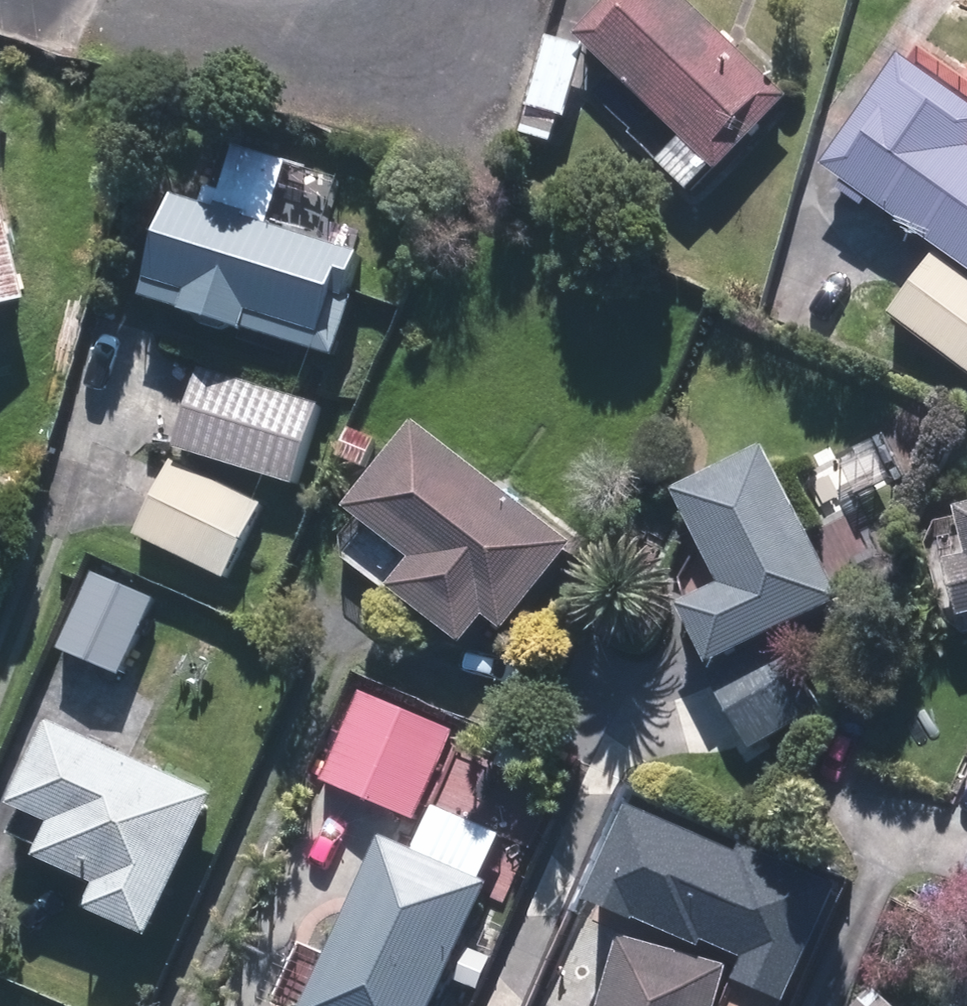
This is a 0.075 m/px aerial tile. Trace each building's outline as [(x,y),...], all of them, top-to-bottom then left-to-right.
[(584,47),(634,90),(608,120),(693,193),(714,168),(721,174),(791,94),(683,0),(625,0),(584,47)] [(559,118),(569,120),(580,47),(540,41),(524,140),(555,145),(559,118)] [(811,127),(840,147),(823,171),(966,272),(966,106),(901,59),(876,94),(848,75),(811,127)] [(325,244),(347,171),(235,137),(213,210),(170,196),(136,305),(321,362),(346,283),(352,285),(361,255),(325,244)] [(34,302),(0,181),(0,311),(34,302)] [(893,316),(966,377),(966,282),(940,259),(893,316)] [(321,403),(205,367),(179,453),(295,489),(321,403)] [(368,524),(340,562),(467,653),(488,623),(508,637),(576,542),(410,423),(348,509),(368,524)] [(873,442),(838,459),(858,501),(893,484),(873,442)] [(680,612),(750,747),(821,710),(782,635),(844,604),(764,448),(673,494),(723,590),(680,612)] [(264,508),(172,467),(138,544),(230,585),(264,508)] [(0,540),(0,576),(3,577),(9,541),(0,540)] [(934,567),(948,627),(966,623),(966,559),(934,567)] [(163,598),(95,569),(59,654),(127,683),(163,598)] [(359,689),(318,781),(419,826),(460,734),(359,689)] [(87,916),(151,946),(184,875),(218,798),(53,723),(14,810),(56,829),(40,864),(98,891),(87,916)] [(305,944),(282,1001),(294,1005),(439,1005),(489,877),(384,836),(337,956),(305,944)] [(955,915),(966,919),(966,882),(955,915)] [(630,943),(612,1005),(719,1005),(729,971),(719,968),(726,944),(651,923),(644,947),(630,943)] [(856,1005),(900,1005),(880,984),(856,1005)]
